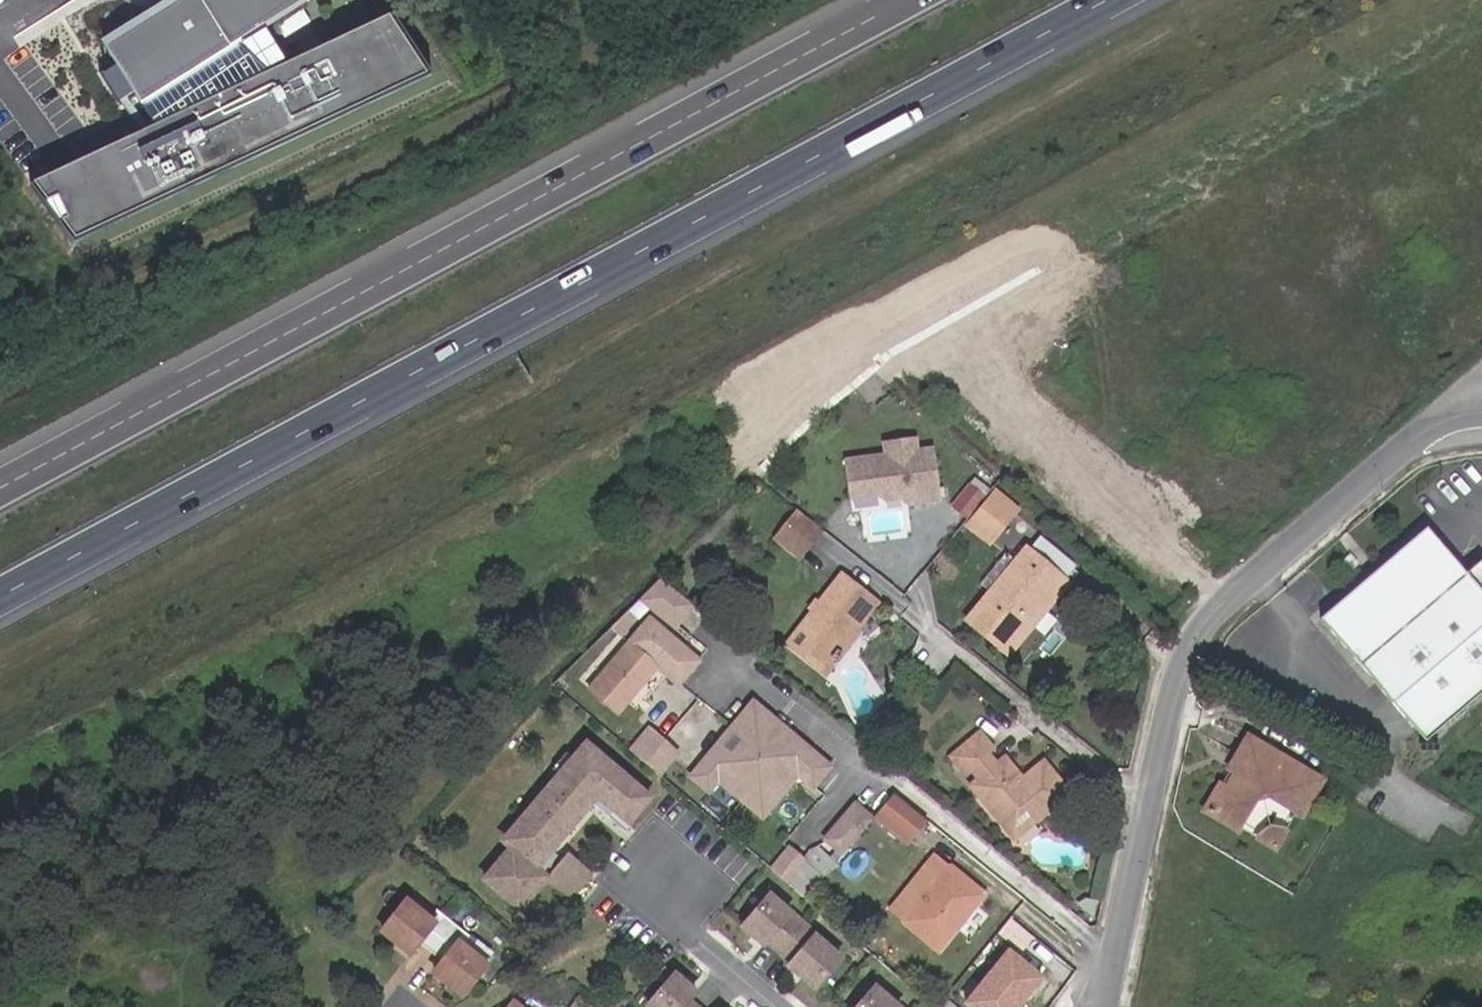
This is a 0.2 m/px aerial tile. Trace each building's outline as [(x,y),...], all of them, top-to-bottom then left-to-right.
[(106,49),(118,66),(100,77),(120,111),(138,99),(144,108),(311,0),(182,0),(106,49)] [(938,433),(887,442),(887,447),(849,454),(858,505),(948,489),(938,433)] [(954,500),(969,515),(991,493),(977,479),(954,500)] [(964,530),(985,546),(1012,513),(992,498),(964,530)] [(775,543),(797,562),(821,531),(799,513),(775,543)] [(1470,574),(1428,527),(1323,615),(1425,739),(1481,692),(1481,589),(1470,574)] [(969,616),(1005,643),(1052,586),(1033,571),(1043,557),(1027,545),(969,616)] [(1481,589),(1481,566),(1470,574),(1481,589)] [(843,573),(803,622),(817,632),(801,653),(821,669),(830,659),(834,661),(841,654),(837,651),(849,636),(845,633),(850,626),(854,629),(877,601),(843,573)] [(657,576),(639,593),(672,622),(690,602),(657,576)] [(639,619),(579,688),(607,712),(648,667),(668,685),(688,663),(639,619)] [(817,632),(803,622),(787,642),(801,653),(817,632)] [(885,718),(894,707),(887,701),(877,712),(885,718)] [(713,756),(689,783),(705,796),(713,787),(721,786),(749,810),(786,771),(794,778),(811,758),(768,721),(730,768),(713,756)] [(947,758),(960,771),(986,749),(973,734),(947,758)] [(506,852),(479,883),(518,916),(544,885),(566,904),(589,877),(565,856),(546,878),(537,871),(596,802),(625,828),(651,798),(582,740),(520,816),(525,820),(502,848),(506,852)] [(651,742),(634,762),(661,784),(678,764),(651,742)] [(1219,794),(1206,819),(1223,829),(1235,834),(1245,818),(1253,805),(1266,802),(1302,822),(1319,790),(1245,747),(1233,767),(1239,772),(1226,798),(1219,794)] [(986,749),(960,771),(970,784),(995,759),(986,749)] [(995,759),(970,784),(971,785),(971,788),(1002,824),(1024,806),(1033,817),(1063,790),(1037,760),(1018,774),(1005,762),(997,760),(995,759)] [(1239,772),(1233,767),(1219,794),(1226,798),(1239,772)] [(899,789),(879,815),(915,842),(935,816),(899,789)] [(838,856),(869,818),(850,802),(819,841),(838,856)] [(1002,824),(1012,835),(1033,817),(1024,806),(1002,824)] [(783,851),(766,872),(782,884),(799,864),(783,851)] [(892,912),(904,922),(948,868),(933,857),(892,912)] [(982,894),(948,868),(904,922),(939,950),(982,894)] [(784,971),(813,996),(843,963),(816,938),(818,937),(769,895),(737,931),(763,953),(766,949),(787,968),(784,971)] [(404,901),(381,930),(410,954),(416,947),(439,965),(433,972),(447,983),(462,996),(465,992),(486,966),(457,943),(462,937),(438,917),(433,924),(404,901)] [(977,1006),(1030,1006),(1056,973),(1014,941),(968,1000),(977,1006)] [(689,1005),(696,996),(670,975),(644,1006),(691,1006),(689,1005)] [(874,989),(858,1006),(895,1006),(874,989)]
